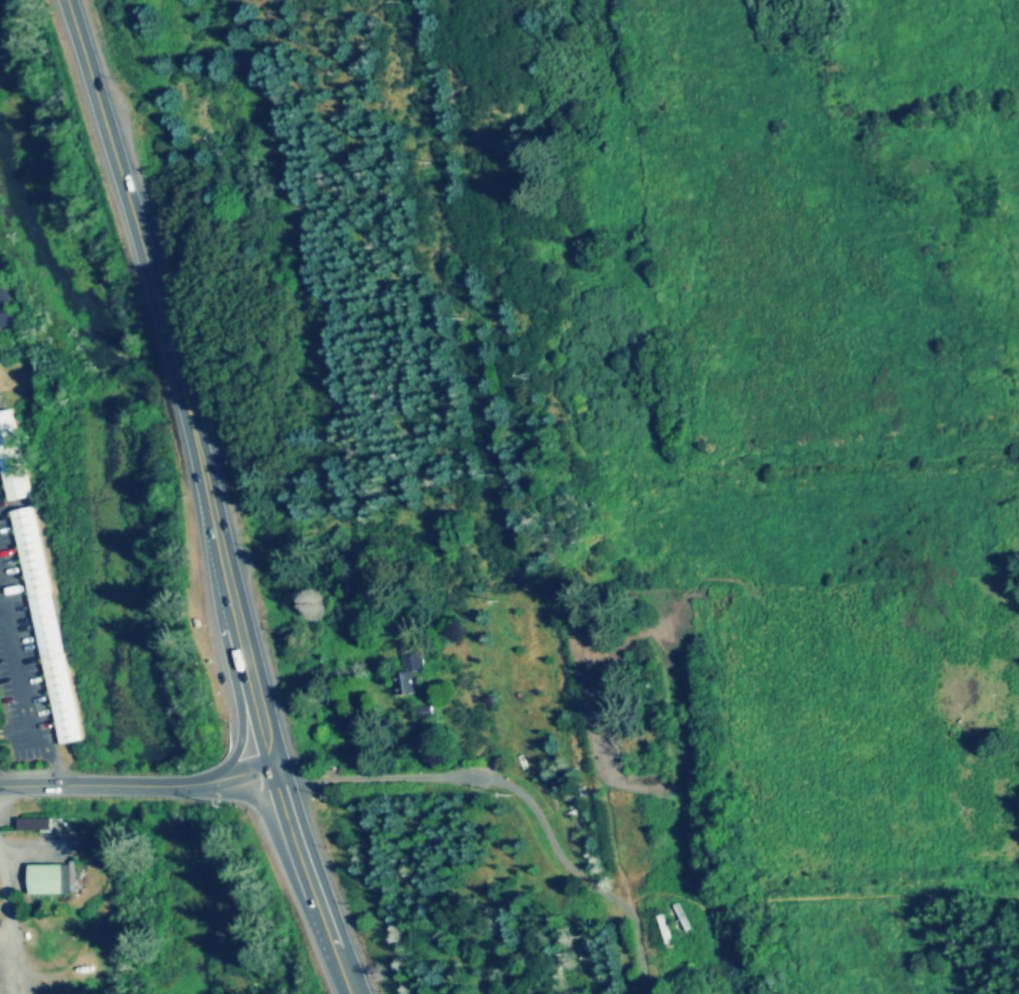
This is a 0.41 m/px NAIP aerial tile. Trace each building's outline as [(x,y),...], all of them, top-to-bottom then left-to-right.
[(16,324),(9,265),(0,266),(0,326),(16,324)] [(0,411),(0,458),(6,501),(31,497),(18,408),(0,411)] [(14,510),(59,746),(82,742),(37,505),(14,510)] [(409,673),(399,674),(402,696),(421,693),(418,673),(428,672),(423,639),(405,642),(409,673)] [(73,894),(73,865),(29,865),(29,894),(73,894)]
